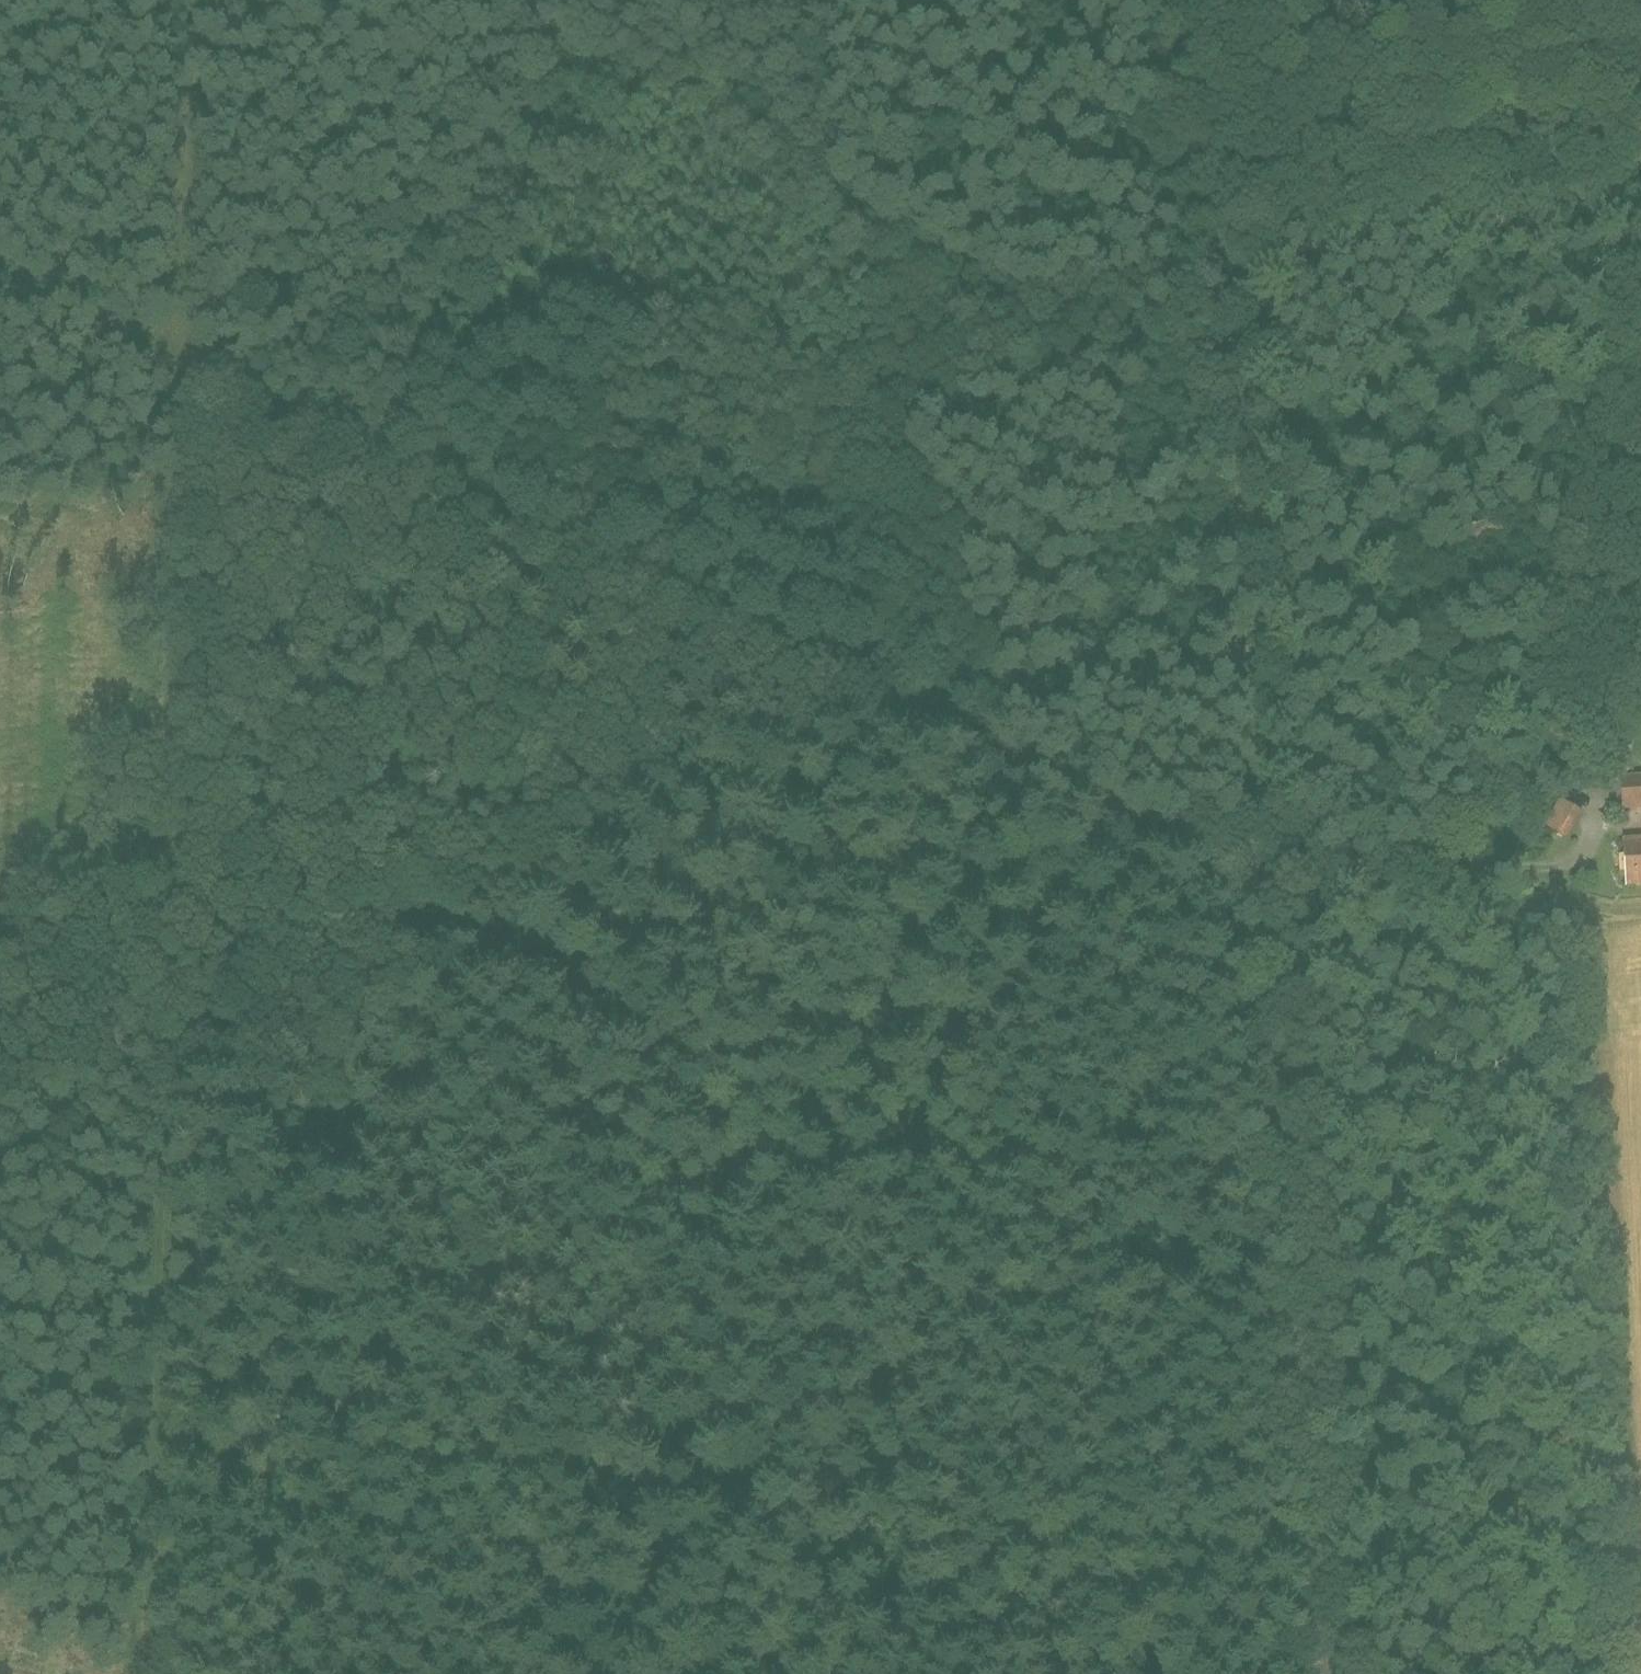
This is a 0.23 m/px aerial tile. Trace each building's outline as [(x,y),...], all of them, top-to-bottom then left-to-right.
[(1640,810),(1640,792),(1632,793),(1633,810),(1640,810)] [(1622,885),(1640,885),(1640,817),(1619,818),(1621,856),(1622,885)]
